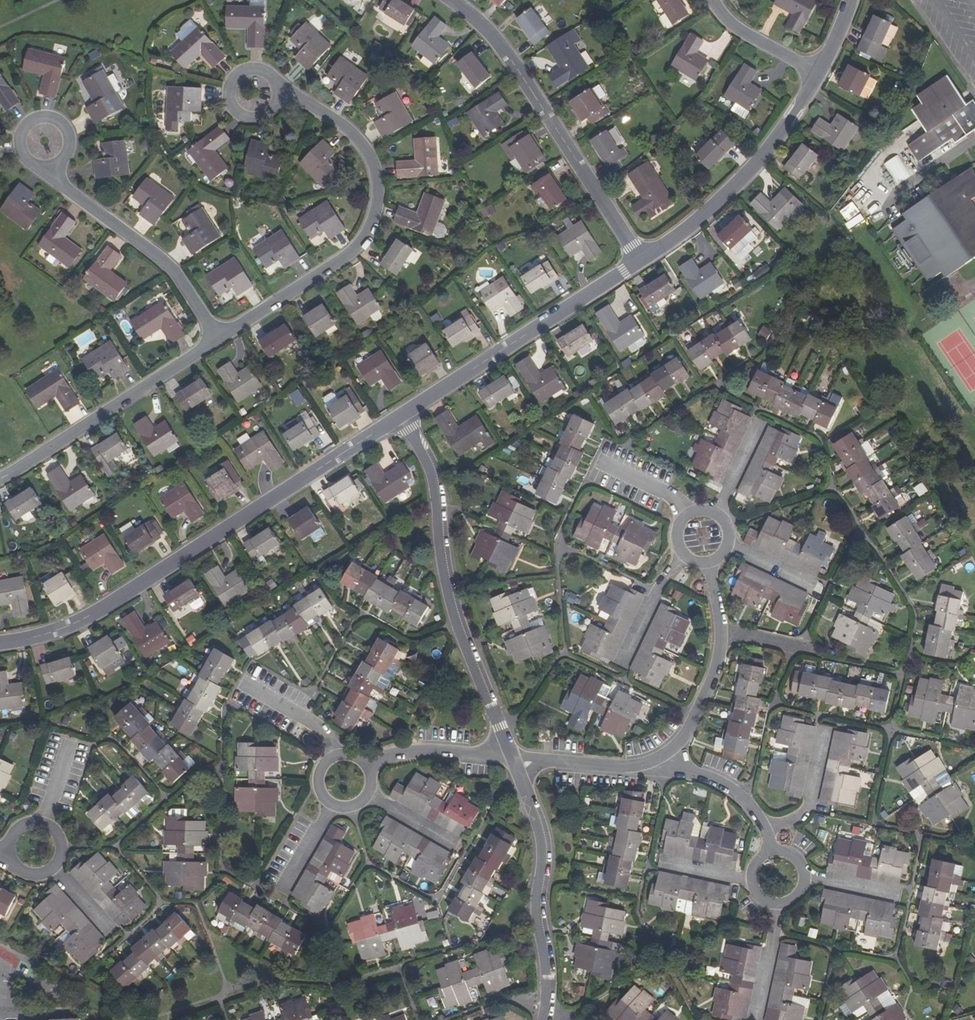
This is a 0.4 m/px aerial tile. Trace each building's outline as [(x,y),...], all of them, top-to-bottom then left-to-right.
[(380,8),(410,27),(415,18),(410,15),(414,10),(405,4),(398,0),(385,0),(380,8)] [(500,7),(493,0),(489,0),(498,9),(500,7)] [(667,12),(661,16),(668,27),(675,23),(689,14),(684,5),(680,0),(660,0),(667,12)] [(791,19),(787,26),(800,33),(818,1),(816,0),(777,0),(775,4),(793,14),(796,15),(793,20),(791,19)] [(226,8),(226,29),(248,29),(248,47),(263,48),(263,1),(248,1),(248,9),(226,8)] [(524,30),(531,38),(529,39),(534,46),(549,34),(530,10),(517,21),(524,30)] [(872,24),(867,34),(866,33),(862,40),(880,48),(892,21),(876,14),(872,24)] [(435,17),(411,45),(431,63),(446,46),(436,38),(434,36),(438,31),(441,33),(446,26),(435,17)] [(294,37),(299,42),(297,44),(304,51),(297,58),(309,70),(333,46),(309,23),(294,37)] [(180,46),(194,32),(186,25),(178,32),(179,33),(174,39),(180,46)] [(570,32),(576,43),(581,39),(574,29),(570,32)] [(529,39),(531,38),(524,30),(522,31),(529,39)] [(195,32),(194,32),(180,46),(168,57),(181,71),(198,57),(211,70),(221,61),(195,32)] [(570,32),(548,46),(561,68),(563,71),(557,74),(556,72),(550,76),(558,88),(589,69),(573,44),(576,43),(570,32)] [(705,42),(693,34),(673,65),(697,80),(709,61),(698,54),(695,52),(699,47),(701,48),(705,42)] [(48,76),(43,93),(56,98),(67,60),(32,50),(26,69),(48,76)] [(474,52),(473,53),(483,68),(485,67),(474,52)] [(473,53),(458,64),(476,87),(490,77),(483,68),(473,53)] [(341,57),(329,74),(335,78),(334,80),(341,85),(335,93),(350,103),(368,75),(341,57)] [(6,64),(0,67),(0,89),(1,89),(9,105),(22,99),(6,64)] [(758,73),(746,65),(726,96),(749,111),(762,92),(751,85),(749,84),(752,78),(754,80),(758,73)] [(850,67),(847,74),(840,86),(859,97),(870,78),(850,67)] [(847,74),(844,73),(837,85),(840,86),(847,74)] [(909,145),(919,161),(953,139),(956,143),(974,131),(974,101),(969,105),(950,76),(919,96),(924,103),(914,109),(928,132),(909,145)] [(108,77),(90,87),(94,94),(91,95),(95,103),(87,108),(95,123),(124,106),(108,77)] [(202,87),(169,86),(168,129),(179,130),(180,119),(188,120),(188,113),(192,113),(192,104),(202,104),(202,87)] [(396,91),(379,101),(383,107),(380,109),(384,116),(375,122),(384,136),(413,120),(396,91)] [(584,122),(588,120),(592,127),(611,115),(606,108),(602,110),(590,91),(571,103),(576,110),(584,122)] [(500,92),(470,112),(484,135),(503,123),(496,112),(495,110),(500,106),(502,108),(508,104),(500,92)] [(581,124),(584,122),(576,110),(573,112),(581,124)] [(827,124),(821,120),(812,131),(841,153),(858,131),(840,118),(832,128),(831,130),(826,126),(827,124)] [(221,126),(189,149),(211,178),(227,166),(215,149),(229,138),(221,126)] [(523,133),(504,145),(509,154),(514,151),(523,166),(543,154),(539,148),(531,136),(527,138),(523,133)] [(600,152),(606,161),(604,161),(608,168),(624,158),(608,133),(594,142),(600,152)] [(534,134),(531,136),(539,148),(541,146),(534,134)] [(730,149),(717,136),(696,158),(708,169),(715,161),(723,153),(724,155),(730,149)] [(265,145),(248,140),(240,172),(273,181),(278,161),(271,159),(271,157),(262,155),(265,145)] [(437,177),(436,141),(416,141),(416,164),(398,164),(397,178),(437,177)] [(126,142),(106,143),(106,151),(103,151),(104,160),(95,161),(96,178),(129,175),(126,142)] [(335,154),(323,142),(299,165),(322,188),(337,174),(332,169),(334,167),(328,161),(335,154)] [(797,154),(791,162),(789,161),(784,167),(804,184),(809,178),(803,173),(817,156),(804,146),(797,154)] [(789,161),(791,162),(797,154),(795,152),(789,161)] [(717,162),(724,155),(723,153),(715,161),(717,162)] [(899,154),(884,163),(898,184),(912,174),(899,154)] [(902,214),(906,219),(893,228),(929,281),(942,272),(945,277),(951,274),(974,257),(974,206),(971,200),(974,198),(974,174),(971,169),(957,179),(956,177),(902,214)] [(552,173),(536,183),(553,208),(567,199),(561,190),(555,181),(557,179),(552,173)] [(641,201),(635,205),(643,217),(649,213),(652,218),(659,213),(656,208),(663,203),(666,208),(675,202),(672,197),(673,196),(658,173),(639,186),(646,198),(647,199),(642,202),(641,201)] [(137,195),(142,199),(141,202),(148,207),(142,216),(156,225),(175,199),(149,179),(137,195)] [(34,194),(20,183),(0,209),(27,230),(39,213),(33,209),(35,207),(28,202),(34,194)] [(418,208),(401,203),(396,217),(434,229),(438,215),(445,194),(425,188),(418,208)] [(768,198),(762,193),(753,203),(779,229),(798,209),(782,193),(773,202),(771,204),(766,200),(768,198)] [(853,201),(840,211),(848,222),(861,212),(853,201)] [(300,221),(310,238),(317,234),(318,236),(326,232),(331,240),(346,231),(328,203),(300,221)] [(186,228),(191,236),(183,241),(192,255),(220,237),(202,209),(185,220),(189,226),(186,228)] [(65,237),(76,223),(64,214),(40,245),(70,267),(82,250),(65,237)] [(845,222),(848,229),(865,221),(862,214),(845,222)] [(446,218),(438,215),(434,229),(441,232),(446,229),(449,222),(446,218)] [(733,224),(725,232),(724,230),(718,235),(737,256),(759,236),(742,217),(733,224)] [(582,222),(559,237),(571,256),(583,249),(585,248),(588,252),(586,254),(590,261),(602,253),(582,222)] [(724,230),(725,232),(733,224),(732,223),(724,230)] [(254,251),(265,267),(271,264),(273,266),(280,262),(285,270),(300,261),(282,233),(254,251)] [(393,249),(388,258),(386,257),(382,263),(398,274),(414,249),(399,240),(393,249)] [(110,246),(87,277),(115,299),(127,283),(110,270),(121,255),(110,246)] [(208,277),(219,294),(225,291),(227,293),(234,288),(239,296),(254,287),(236,259),(208,277)] [(696,267),(691,260),(680,268),(700,299),(723,284),(711,265),(699,272),(697,273),(694,268),(696,267)] [(549,261),(524,278),(532,292),(542,286),(551,280),(552,282),(559,278),(549,261)] [(749,277),(751,281),(770,269),(768,266),(749,277)] [(657,282),(648,288),(647,286),(640,291),(643,295),(639,298),(646,308),(650,306),(654,312),(667,304),(663,298),(675,290),(666,277),(657,282)] [(503,278),(480,293),(492,312),(503,305),(505,304),(508,309),(506,311),(510,317),(522,309),(503,278)] [(350,286),(338,294),(358,325),(382,310),(369,290),(358,298),(355,299),(352,294),(354,292),(350,286)] [(163,303),(132,322),(144,340),(162,328),(172,344),(184,336),(163,303)] [(324,306),(317,310),(305,318),(317,337),(336,325),(324,306)] [(609,307),(597,314),(621,351),(644,337),(631,317),(620,324),(618,325),(615,320),(617,319),(609,307)] [(303,315),(305,318),(317,310),(316,308),(303,315)] [(464,320),(446,332),(455,346),(464,340),(474,334),(475,336),(481,331),(467,311),(461,314),(464,320)] [(730,327),(728,322),(724,325),(738,347),(750,340),(739,322),(730,327)] [(738,347),(724,325),(720,328),(722,332),(715,337),(723,349),(727,355),(738,347)] [(767,340),(772,330),(763,325),(758,335),(767,340)] [(266,337),(260,341),(270,357),(295,341),(286,327),(277,333),(267,339),(266,337)] [(576,334),(566,339),(565,338),(559,342),(569,358),(594,342),(585,328),(576,334)] [(715,337),(709,328),(699,334),(701,337),(697,339),(710,360),(716,356),(715,354),(723,349),(715,337)] [(689,351),(700,369),(712,362),(710,360),(697,339),(693,342),(696,347),(689,351)] [(83,359),(94,376),(100,373),(101,375),(108,370),(114,379),(128,370),(111,342),(83,359)] [(428,345),(409,357),(421,376),(428,372),(440,364),(428,345)] [(382,352),(358,366),(371,386),(382,378),(384,377),(388,382),(386,383),(390,390),(402,382),(382,352)] [(670,363),(668,359),(663,362),(677,382),(678,384),(690,376),(678,359),(670,363)] [(669,384),(670,386),(677,382),(663,362),(659,364),(662,369),(652,375),(653,377),(661,389),(669,384)] [(442,367),(440,364),(428,372),(430,374),(442,367)] [(230,365),(218,372),(238,403),(261,388),(249,369),(238,376),(236,377),(232,372),(234,371),(230,365)] [(537,371),(533,365),(521,372),(541,404),(564,389),(552,369),(541,376),(538,377),(535,372),(537,371)] [(80,404),(59,370),(29,390),(40,407),(58,396),(68,411),(80,404)] [(762,397),(774,373),(770,371),(767,376),(759,372),(757,376),(751,373),(744,389),(762,397)] [(776,380),(779,375),(774,373),(762,397),(775,403),(783,386),(784,384),(776,380)] [(496,382),(487,388),(486,386),(480,391),(490,407),(515,391),(506,376),(496,382)] [(661,389),(653,377),(645,382),(643,378),(639,380),(653,402),(665,395),(661,389)] [(183,390),(176,395),(186,411),(211,395),(202,380),(193,386),(184,392),(183,390)] [(653,402),(639,380),(635,382),(637,387),(630,392),(641,408),(642,410),(653,402)] [(793,385),(791,390),(783,386),(775,403),(774,405),(786,411),(798,387),(793,385)] [(800,394),(802,390),(798,387),(786,411),(799,417),(802,411),(808,398),(800,394)] [(290,394),(297,406),(307,401),(299,388),(290,394)] [(630,392),(629,390),(621,395),(619,391),(614,393),(628,415),(641,408),(630,392)] [(605,405),(617,423),(628,415),(614,393),(610,396),(613,401),(605,405)] [(329,409),(341,428),(348,424),(360,416),(357,412),(362,408),(353,394),(347,397),(329,409)] [(822,396),(819,401),(809,396),(808,398),(802,411),(810,415),(809,417),(815,420),(826,398),(822,396)] [(815,420),(814,422),(827,428),(837,409),(828,405),(831,400),(826,398),(815,420)] [(723,429),(719,438),(725,441),(726,438),(729,432),(733,425),(736,419),(739,412),(740,409),(724,401),(718,414),(716,413),(711,423),(723,429)] [(456,423),(449,412),(437,420),(460,455),(489,436),(477,417),(459,428),(457,430),(453,424),(456,423)] [(748,425),(751,419),(739,412),(736,419),(748,425)] [(571,424),(567,421),(565,426),(586,436),(588,437),(595,424),(575,415),(571,424)] [(361,419),(360,416),(348,424),(349,426),(361,419)] [(145,418),(133,426),(153,456),(176,441),(164,422),(153,429),(150,431),(147,426),(149,424),(145,418)] [(311,419),(282,437),(291,451),(304,443),(313,437),(315,439),(322,435),(311,419)] [(745,431),(748,425),(736,419),(733,425),(745,431)] [(742,438),(745,431),(733,425),(729,432),(742,438)] [(581,442),(583,443),(586,436),(565,426),(563,431),(567,433),(562,443),(564,444),(577,450),(581,442)] [(782,433),(769,428),(766,434),(779,440),(782,433)] [(769,459),(768,462),(774,464),(777,457),(779,456),(790,462),(795,451),(793,450),(799,438),(784,430),(782,433),(779,440),(775,446),(772,453),(769,459)] [(739,444),(742,438),(729,432),(726,438),(739,444)] [(283,464),(263,433),(234,451),(247,470),(263,460),(265,459),(269,464),(266,465),(270,472),(283,464)] [(766,434),(763,441),(775,446),(779,440),(766,434)] [(842,457),(865,443),(862,439),(857,441),(853,434),(835,445),(842,457)] [(99,444),(92,449),(109,477),(118,472),(110,460),(127,449),(118,435),(109,440),(100,446),(99,444)] [(723,444),(725,441),(719,438),(715,447),(703,441),(700,445),(696,443),(693,449),(699,452),(693,465),(710,473),(711,470),(714,464),(717,458),(720,451),(723,444)] [(725,441),(723,444),(736,451),(739,444),(726,438),(725,441)] [(763,441),(760,447),(772,453),(775,446),(763,441)] [(863,450),(867,447),(865,443),(842,457),(850,469),(866,459),(868,458),(863,450)] [(577,450),(564,444),(560,452),(556,450),(553,455),(577,466),(583,453),(577,450)] [(733,457),(736,451),(723,444),(720,451),(733,457)] [(760,447),(757,453),(769,459),(772,453),(760,447)] [(127,449),(110,460),(118,472),(135,461),(127,449)] [(730,464),(733,457),(720,451),(717,458),(730,464)] [(757,453),(754,459),(766,465),(768,462),(769,459),(757,453)] [(569,477),(571,478),(577,466),(553,455),(551,459),(556,461),(552,469),(569,477)] [(727,470),(730,464),(717,458),(714,464),(727,470)] [(754,459),(751,466),(763,472),(766,465),(754,459)] [(875,464),(871,466),(866,459),(850,469),(848,471),(855,482),(878,468),(875,464)] [(228,461),(223,465),(226,470),(232,466),(228,461)] [(753,493),(769,501),(775,489),(777,489),(782,479),(770,473),(774,464),(768,462),(766,465),(763,472),(760,478),(757,485),(754,491),(753,493)] [(723,476),(727,470),(714,464),(711,470),(723,476)] [(377,465),(365,473),(385,503),(408,489),(404,483),(411,478),(403,465),(385,476),(383,478),(379,472),(381,471),(377,465)] [(243,484),(232,466),(226,470),(207,482),(219,501),(226,497),(238,489),(237,488),(243,484)] [(751,466),(748,472),(760,478),(763,472),(751,466)] [(552,469),(550,468),(546,476),(542,474),(539,479),(563,490),(569,477),(552,469)] [(876,474),(880,472),(878,468),(855,482),(863,494),(869,490),(881,482),(876,474)] [(720,482),(723,476),(711,470),(710,473),(708,477),(721,483),(720,482)] [(62,472),(50,479),(70,510),(93,495),(81,476),(69,483),(68,484),(64,479),(66,478),(62,472)] [(748,472),(745,479),(757,485),(760,478),(748,472)] [(330,489),(324,493),(334,509),(359,493),(350,478),(340,484),(331,490),(330,489)] [(538,493),(557,502),(563,490),(539,479),(537,483),(542,485),(538,493)] [(745,479),(742,485),(754,491),(757,485),(745,479)] [(894,488),(889,491),(883,481),(881,482),(869,490),(874,498),(872,499),(876,505),(896,492),(894,488)] [(184,485),(161,500),(173,519),(184,512),(186,511),(190,516),(188,517),(192,524),(204,516),(184,485)] [(753,493),(754,491),(742,485),(738,492),(751,497),(753,493)] [(12,499),(5,503),(16,519),(21,516),(29,511),(41,503),(31,489),(22,495),(13,500),(12,499)] [(240,492),(238,489),(226,497),(227,500),(240,492)] [(518,503),(520,499),(504,491),(498,504),(496,503),(491,513),(503,519),(499,528),(505,531),(518,503)] [(876,505),(874,507),(882,518),(900,507),(895,499),(899,497),(896,492),(876,505)] [(530,520),(534,511),(518,503),(505,531),(511,534),(515,525),(527,531),(532,521),(530,520)] [(587,522),(615,535),(618,529),(610,525),(616,512),(606,508),(604,509),(595,505),(587,522)] [(310,507),(303,512),(291,519),(303,538),(311,534),(322,527),(310,507)] [(290,517),(291,519),(303,512),(302,509),(290,517)] [(29,511),(21,516),(24,520),(27,521),(33,517),(29,511)] [(790,548),(794,550),(796,544),(788,540),(794,528),(783,522),(782,524),(770,518),(768,522),(761,519),(755,531),(758,533),(764,536),(771,539),(777,542),(783,545),(790,548)] [(916,522),(911,525),(907,518),(889,529),(896,541),(898,540),(919,527),(916,522)] [(604,537),(613,541),(615,535),(587,522),(584,520),(576,536),(589,542),(588,544),(598,549),(604,537)] [(633,521),(627,533),(618,529),(615,535),(643,548),(647,550),(655,534),(642,528),(643,526),(633,521)] [(151,522),(126,538),(135,552),(145,546),(153,540),(155,542),(161,538),(160,534),(163,532),(156,522),(153,524),(151,522)] [(328,535),(322,527),(311,534),(315,541),(321,538),(321,539),(328,535)] [(919,527),(898,540),(902,546),(904,545),(909,552),(921,544),(923,543),(917,533),(921,531),(919,527)] [(475,551),(492,559),(505,531),(499,528),(495,537),(482,531),(477,541),(480,542),(475,551)] [(253,539),(245,544),(255,560),(280,544),(271,529),(262,535),(254,541),(253,539)] [(492,559),(490,563),(505,571),(512,558),(514,559),(519,549),(507,543),(511,534),(505,531),(492,559)] [(752,545),(758,548),(764,536),(758,533),(752,545)] [(615,535),(613,541),(621,545),(615,557),(625,562),(626,560),(636,564),(643,548),(615,535)] [(110,567),(108,568),(112,575),(124,567),(104,536),(81,551),(93,570),(104,563),(107,562),(110,567)] [(758,548),(765,551),(771,539),(764,536),(758,548)] [(805,549),(796,544),(794,550),(796,551),(802,554),(809,557),(816,561),(821,564),(825,565),(833,549),(820,543),(821,541),(811,536),(805,549)] [(765,551),(771,554),(777,542),(771,539),(765,551)] [(771,554),(777,557),(783,545),(777,542),(771,554)] [(909,552),(903,556),(911,568),(933,553),(930,549),(926,552),(921,544),(909,552)] [(777,557),(784,561),(790,548),(783,545),(777,557)] [(794,550),(790,548),(784,561),(790,564),(796,551),(794,550)] [(790,564),(796,567),(802,554),(796,551),(790,564)] [(933,553),(911,568),(918,579),(936,568),(931,560),(935,557),(933,553)] [(802,554),(796,567),(802,570),(803,570),(809,557),(802,554)] [(803,570),(809,573),(816,561),(809,557),(803,570)] [(809,573),(816,576),(821,564),(816,561),(809,573)] [(743,563),(737,575),(741,577),(743,579),(749,566),(743,563)] [(355,589),(368,566),(364,564),(361,569),(353,564),(342,582),(355,589)] [(223,572),(219,566),(207,574),(226,605),(250,590),(237,570),(226,577),(224,579),(221,573),(223,572)] [(376,580),(378,578),(370,573),(372,569),(368,566),(355,589),(367,596),(376,580)] [(756,569),(749,566),(743,579),(750,582),(756,569)] [(762,573),(756,569),(750,582),(756,585),(762,573)] [(58,578),(54,571),(44,577),(48,583),(58,578)] [(59,603),(65,600),(78,592),(75,587),(82,584),(75,572),(69,576),(67,573),(58,578),(48,583),(59,603)] [(768,575),(762,573),(756,585),(762,588),(768,575)] [(775,579),(768,575),(762,588),(769,591),(775,579)] [(877,587),(878,583),(862,576),(856,589),(854,588),(849,598),(861,604),(857,613),(863,615),(877,587)] [(755,607),(761,595),(770,599),(773,593),(769,591),(762,588),(756,585),(750,582),(743,579),(741,577),(733,594),(745,600),(745,602),(755,607)] [(0,583),(0,606),(13,603),(15,602),(17,608),(14,609),(16,616),(30,613),(22,578),(0,583)] [(773,593),(776,594),(781,582),(775,579),(769,591),(773,593)] [(378,606),(391,583),(387,580),(384,585),(376,580),(367,596),(366,599),(378,606)] [(165,596),(175,612),(176,612),(188,604),(199,597),(200,596),(191,582),(182,588),(173,593),(172,592),(165,596)] [(788,585),(781,582),(776,594),(782,597),(788,585)] [(394,606),(401,594),(393,590),(395,585),(391,583),(378,606),(390,613),(394,606)] [(795,588),(788,585),(782,597),(789,600),(795,588)] [(955,587),(943,585),(938,609),(940,610),(963,615),(965,610),(960,609),(964,592),(954,590),(955,587)] [(608,623),(614,625),(616,622),(619,615),(622,609),(626,602),(629,596),(630,594),(613,586),(607,599),(605,598),(600,608),(612,614),(608,623)] [(889,604),(893,595),(877,587),(863,615),(869,618),(873,609),(886,616),(891,606),(889,604)] [(801,591),(795,588),(789,600),(795,604),(801,591)] [(313,594),(311,590),(306,593),(319,613),(320,615),(332,608),(321,590),(313,594)] [(510,597),(522,626),(529,624),(525,614),(538,609),(534,599),(531,600),(528,590),(510,597)] [(644,596),(632,590),(630,594),(629,596),(641,602),(644,596)] [(672,597),(680,600),(683,593),(675,590),(672,597)] [(564,600),(576,603),(579,594),(566,591),(564,600)] [(807,594),(801,591),(795,604),(801,606),(807,594)] [(80,595),(78,592),(65,600),(67,602),(80,595)] [(407,617),(419,596),(414,593),(412,598),(402,592),(401,594),(394,606),(401,611),(400,613),(407,617)] [(302,596),(305,600),(295,607),(296,609),(304,620),(312,616),(313,617),(319,613),(306,593),(302,596)] [(512,619),(516,629),(522,626),(510,597),(509,593),(492,600),(498,613),(496,614),(500,624),(512,619)] [(773,593),(770,599),(779,604),(773,616),(783,621),(784,619),(797,625),(805,608),(801,606),(795,604),(789,600),(782,597),(776,594),(773,593)] [(407,617),(406,618),(418,625),(428,607),(421,603),(423,598),(419,596),(407,617)] [(637,608),(641,602),(629,596),(626,602),(637,608)] [(203,604),(199,597),(188,604),(193,611),(195,611),(203,606),(203,604)] [(634,615),(637,608),(626,602),(622,609),(634,615)] [(671,616),(672,614),(674,610),(662,605),(659,611),(671,616)] [(289,613),(286,609),(282,612),(296,634),(308,626),(304,620),(296,609),(289,613)] [(631,621),(634,615),(622,609),(619,615),(631,621)] [(958,619),(962,620),(963,615),(940,610),(939,616),(941,617),(939,626),(953,630),(956,630),(958,619)] [(668,623),(671,616),(659,611),(656,617),(668,623)] [(278,614),(280,619),(273,624),(283,640),(285,642),(296,634),(282,612),(278,614)] [(834,635),(849,643),(863,615),(857,613),(853,621),(841,615),(836,626),(838,627),(834,635)] [(657,646),(663,649),(667,641),(680,647),(685,636),(683,635),(689,622),(672,614),(671,616),(668,623),(665,630),(662,636),(659,643),(657,646)] [(629,627),(631,621),(619,615),(616,622),(629,627)] [(872,643),(877,634),(877,633),(864,627),(869,618),(863,615),(849,643),(848,647),(864,655),(870,642),(872,643)] [(665,630),(668,623),(656,617),(652,624),(665,630)] [(144,624),(140,618),(128,626),(148,657),(171,642),(158,623),(147,630),(145,631),(142,626),(144,624)] [(547,639),(549,638),(541,618),(529,624),(522,626),(534,655),(536,659),(552,652),(547,639)] [(864,627),(877,633),(881,624),(869,618),(864,627)] [(257,625),(271,647),(283,640),(273,624),(272,622),(264,626),(262,622),(257,625)] [(625,634),(629,627),(616,622),(614,625),(613,628),(625,634)] [(587,636),(589,637),(582,650),(599,658),(601,654),(604,648),(607,641),(610,635),(613,628),(614,625),(608,623),(604,631),(592,625),(587,636)] [(662,636),(665,630),(652,624),(650,630),(662,636)] [(248,637),(260,655),(271,647),(257,625),(253,628),(256,632),(248,637)] [(939,626),(933,625),(930,639),(955,644),(956,640),(951,639),(953,630),(939,626)] [(522,626),(516,629),(520,637),(507,643),(512,653),(514,653),(517,662),(534,655),(522,626)] [(613,628),(610,635),(622,640),(625,634),(613,628)] [(659,643),(662,636),(650,630),(646,637),(659,643)] [(610,635),(607,641),(619,647),(622,640),(610,635)] [(109,637),(102,641),(90,648),(102,668),(121,656),(109,637)] [(646,637),(643,643),(656,649),(657,646),(659,643),(646,637)] [(88,646),(90,648),(102,641),(101,638),(88,646)] [(949,648),(954,649),(955,644),(930,639),(927,652),(947,657),(949,648)] [(374,652),(396,665),(399,661),(395,658),(399,650),(381,640),(374,652)] [(607,641),(604,648),(616,653),(619,647),(607,641)] [(653,655),(656,649),(643,643),(640,649),(653,655)] [(671,664),(659,658),(663,649),(657,646),(656,649),(653,655),(650,662),(646,668),(643,674),(642,678),(658,686),(664,673),(667,674),(671,664)] [(604,648),(601,654),(613,660),(616,653),(604,648)] [(650,662),(653,655),(640,649),(637,656),(650,662)] [(213,657),(208,654),(205,659),(226,671),(228,672),(235,660),(217,650),(213,657)] [(383,673),(385,674),(389,667),(393,669),(396,665),(374,652),(367,664),(383,673)] [(646,668),(650,662),(637,656),(634,662),(646,668)] [(50,662),(42,664),(47,682),(76,674),(71,657),(61,661),(50,664),(50,662)] [(743,673),(738,672),(737,677),(761,682),(763,683),(766,669),(763,668),(765,660),(751,657),(750,665),(745,664),(743,673)] [(203,663),(207,666),(202,676),(204,677),(216,684),(221,677),(223,678),(226,671),(205,659),(203,663)] [(358,674),(380,687),(383,683),(379,680),(383,673),(367,664),(365,662),(358,674)] [(643,674),(646,668),(634,662),(631,668),(643,674)] [(798,672),(793,693),(815,698),(821,671),(816,670),(815,675),(798,672)] [(0,671),(0,709),(23,707),(21,683),(8,685),(5,685),(5,679),(7,679),(7,671),(0,671)] [(821,671),(815,698),(829,701),(833,682),(834,680),(825,678),(826,673),(821,671)] [(351,686),(369,697),(373,689),(378,692),(380,687),(358,674),(351,686)] [(574,692),(602,706),(605,700),(597,695),(603,684),(592,678),(591,680),(582,676),(574,692)] [(200,685),(195,682),(193,686),(215,700),(222,688),(216,684),(204,677),(200,685)] [(736,682),(741,683),(738,694),(741,695),(755,698),(757,689),(759,689),(761,682),(737,677),(736,682)] [(848,680),(843,678),(842,684),(833,682),(829,701),(829,703),(842,706),(848,680)] [(848,680),(842,706),(855,709),(857,703),(860,688),(852,686),(853,681),(848,680)] [(918,698),(948,705),(950,698),(940,696),(943,683),(932,680),(931,683),(922,681),(918,698)] [(860,688),(857,703),(866,704),(866,706),(872,708),(878,684),(873,683),(872,688),(860,685),(860,688)] [(881,690),(882,685),(878,684),(872,708),(872,710),(886,713),(890,692),(881,690)] [(190,691),(195,694),(190,701),(207,711),(208,712),(215,700),(193,686),(190,691)] [(346,694),(350,697),(347,703),(367,715),(369,711),(365,708),(371,698),(369,697),(351,686),(346,694)] [(630,697),(611,687),(605,700),(602,706),(630,720),(634,721),(642,705),(629,699),(630,697)] [(959,700),(950,698),(948,705),(974,711),(974,692),(973,692),(974,689),(962,687),(959,700)] [(591,707),(600,712),(602,706),(574,692),(571,691),(563,707),(576,713),(570,724),(580,729),(581,728),(586,718),(591,707)] [(733,707),(759,713),(762,700),(755,698),(741,695),(738,704),(734,702),(733,707)] [(938,709),(947,712),(948,705),(918,698),(913,697),(910,715),(924,718),(923,721),(934,723),(938,709)] [(176,709),(199,723),(207,711),(190,701),(188,700),(184,707),(179,705),(176,709)] [(124,726),(144,708),(140,705),(137,708),(131,701),(115,716),(124,726)] [(360,717),(364,720),(367,715),(347,703),(345,702),(338,714),(342,717),(338,723),(351,731),(355,724),(356,725),(360,717)] [(947,712),(956,714),(953,727),(965,730),(965,727),(974,729),(974,711),(948,705),(947,712)] [(602,706),(600,712),(608,716),(602,728),(613,733),(613,731),(622,736),(630,720),(602,706)] [(759,713),(733,707),(732,712),(737,713),(735,722),(753,726),(756,727),(759,713)] [(148,724),(150,722),(143,715),(147,712),(144,708),(124,726),(134,736),(148,724)] [(174,724),(192,735),(199,723),(176,709),(174,714),(178,716),(174,724)] [(735,722),(737,713),(732,712),(729,711),(726,720),(732,721),(735,722)] [(796,755),(797,754),(798,747),(800,740),(801,733),(803,725),(804,721),(786,717),(783,731),(781,730),(778,742),(792,745),(790,754),(796,755)] [(724,734),(750,740),(753,726),(735,722),(732,721),(730,730),(725,729),(724,734)] [(158,727),(154,730),(148,724),(134,736),(132,738),(141,748),(161,731),(158,727)] [(815,736),(817,729),(803,725),(801,733),(815,736)] [(161,738),(164,735),(161,731),(141,748),(151,759),(156,754),(167,745),(161,738)] [(843,766),(850,767),(852,758),(865,761),(868,750),(866,749),(869,735),(851,731),(850,735),(848,743),(846,749),(845,757),(843,764),(843,766)] [(813,743),(815,736),(801,733),(800,740),(813,743)] [(836,733),(835,740),(848,743),(850,735),(836,733)] [(728,740),(726,749),(727,750),(725,757),(744,761),(746,754),(748,753),(750,740),(724,734),(723,738),(728,740)] [(716,737),(714,746),(726,749),(728,740),(723,738),(716,737)] [(812,750),(813,743),(800,740),(798,747),(812,750)] [(835,740),(833,747),(846,749),(848,743),(835,740)] [(180,748),(176,752),(168,743),(167,745),(156,754),(162,761),(160,762),(165,768),(183,752),(180,748)] [(258,748),(258,744),(240,744),(240,758),(237,758),(237,769),(252,770),(251,780),(258,780),(258,748)] [(810,757),(812,750),(798,747),(797,754),(810,757)] [(833,747),(832,754),(845,757),(846,749),(833,747)] [(276,759),(276,749),(258,748),(258,780),(264,780),(264,770),(278,770),(278,759),(276,759)] [(776,751),(774,761),(788,763),(790,754),(776,751)] [(915,761),(932,788),(938,784),(933,776),(945,768),(939,758),(936,759),(931,751),(915,761)] [(164,770),(173,780),(189,766),(183,759),(186,756),(183,752),(165,768),(164,770)] [(715,767),(719,756),(708,753),(704,764),(715,767)] [(183,759),(189,766),(194,761),(189,754),(186,756),(183,759)] [(796,755),(790,754),(788,763),(774,761),(772,772),(774,773),(771,786),(789,790),(789,788),(791,781),(792,774),(794,767),(795,760),(796,755)] [(809,763),(810,757),(797,754),(796,755),(795,760),(809,763)] [(832,754),(830,761),(843,764),(845,757),(832,754)] [(922,783),(927,791),(932,788),(915,761),(913,758),(898,767),(905,780),(903,781),(910,791),(922,783)] [(6,787),(11,777),(9,775),(13,767),(0,760),(0,784),(6,787)] [(795,760),(794,767),(808,770),(809,763),(795,760)] [(843,766),(843,764),(830,761),(829,767),(842,771),(843,766)] [(861,780),(848,776),(850,767),(843,766),(842,771),(840,777),(839,784),(837,791),(836,798),(835,801),(853,805),(856,791),(859,791),(861,780)] [(794,767),(792,774),(806,777),(808,770),(794,767)] [(829,767),(827,774),(840,777),(842,771),(829,767)] [(792,774),(791,781),(805,784),(806,777),(792,774)] [(827,774),(826,781),(839,784),(840,777),(827,774)] [(434,805),(439,808),(442,802),(434,797),(441,786),(431,780),(429,782),(417,775),(408,790),(410,791),(416,795),(422,798),(428,802),(434,805)] [(125,787),(141,806),(145,802),(142,799),(148,793),(134,777),(124,786),(125,787)] [(239,811),(257,811),(258,780),(251,780),(252,789),(237,789),(237,801),(239,801),(239,811)] [(257,811),(257,815),(275,815),(276,801),(278,801),(278,789),(264,789),(264,780),(258,780),(257,811)] [(791,781),(789,788),(803,791),(805,784),(791,781)] [(826,781),(825,788),(837,791),(839,784),(826,781)] [(955,784),(944,791),(938,784),(932,788),(950,815),(952,818),(967,808),(960,795),(961,794),(955,784)] [(141,806),(125,787),(120,792),(122,794),(115,800),(124,811),(126,813),(135,805),(138,809),(141,806)] [(398,800),(403,803),(410,791),(408,790),(404,788),(397,801),(398,800)] [(789,788),(789,790),(788,795),(802,798),(802,797),(803,791),(789,788)] [(825,788),(823,795),(836,798),(837,791),(825,788)] [(932,799),(920,806),(926,816),(929,815),(934,824),(950,815),(932,788),(927,791),(932,799)] [(622,807),(617,806),(616,811),(640,816),(643,817),(646,803),(642,802),(643,794),(629,791),(627,790),(622,807)] [(403,803),(409,807),(416,795),(410,791),(403,803)] [(915,799),(920,806),(932,799),(927,791),(915,799)] [(115,800),(110,795),(100,805),(117,824),(121,821),(117,817),(124,811),(115,800)] [(409,807),(415,810),(422,798),(416,795),(409,807)] [(450,807),(442,802),(439,808),(441,809),(447,813),(453,816),(459,820),(465,824),(469,826),(478,810),(466,803),(467,801),(457,795),(450,807)] [(821,802),(834,805),(835,801),(836,798),(823,795),(821,802)] [(415,810),(421,814),(428,802),(422,798),(415,810)] [(421,814),(428,817),(434,805),(428,802),(421,814)] [(110,824),(113,827),(117,824),(100,805),(90,814),(103,829),(110,824)] [(439,808),(434,805),(428,817),(434,821),(441,809),(439,808)] [(434,821),(440,825),(447,813),(441,809),(434,821)] [(636,823),(638,823),(640,816),(616,811),(615,816),(620,817),(618,828),(620,829),(635,832),(636,823)] [(696,846),(699,846),(701,839),(703,826),(695,815),(685,812),(682,824),(668,820),(664,838),(668,839),(675,841),(682,843),(689,844),(696,846)] [(440,825),(446,828),(453,816),(447,813),(440,825)] [(446,828),(453,832),(459,820),(453,816),(446,828)] [(186,822),(187,817),(168,817),(168,832),(166,832),(166,843),(180,843),(180,853),(186,853),(186,822)] [(387,817),(380,829),(384,831),(386,833),(393,821),(387,817)] [(453,832),(459,835),(465,824),(459,820),(453,832)] [(399,824),(393,821),(386,833),(393,836),(399,824)] [(205,832),(205,822),(186,822),(186,853),(193,853),(193,843),(207,843),(207,832),(205,832)] [(405,828),(399,824),(393,836),(398,839),(405,828)] [(701,839),(709,841),(712,828),(703,826),(701,839)] [(411,831),(405,828),(398,839),(404,843),(411,831)] [(486,847),(509,860),(511,856),(507,853),(516,839),(497,828),(486,847)] [(709,841),(701,839),(699,846),(703,847),(710,848),(717,850),(724,851),(731,853),(734,854),(738,836),(724,833),(724,830),(712,828),(709,841)] [(612,841),(639,847),(642,833),(635,832),(620,829),(618,838),(613,836),(612,841)] [(403,850),(412,855),(415,849),(410,846),(404,843),(398,839),(393,836),(386,833),(384,831),(375,847),(387,854),(386,856),(396,862),(403,850)] [(417,835),(411,831),(404,843),(410,846),(417,835)] [(329,833),(326,838),(338,846),(339,844),(341,840),(329,833)] [(415,849),(417,850),(424,838),(417,835),(410,846),(415,849)] [(334,852),(338,846),(326,838),(322,845),(334,852)] [(430,842),(424,838),(417,850),(423,854),(430,842)] [(665,853),(672,854),(675,841),(668,839),(665,853)] [(867,865),(871,866),(872,859),(863,857),(866,843),(855,841),(854,843),(840,840),(836,858),(839,859),(846,860),(853,862),(860,863),(867,865)] [(633,860),(636,861),(639,847),(612,841),(611,846),(616,848),(614,856),(633,860)] [(672,854),(679,856),(682,843),(675,841),(672,854)] [(436,846),(430,842),(423,854),(429,857),(436,846)] [(679,856),(686,858),(689,844),(682,843),(679,856)] [(323,870),(321,874),(327,878),(332,869),(344,876),(350,866),(347,865),(354,853),(339,844),(338,846),(334,852),(330,858),(327,864),(323,870)] [(686,858),(693,859),(696,846),(689,844),(686,858)] [(330,858),(334,852),(322,845),(319,851),(330,858)] [(443,849),(436,846),(429,857),(436,861),(443,849)] [(699,846),(696,846),(693,859),(700,861),(703,847),(699,846)] [(502,862),(506,864),(509,860),(486,847),(479,859),(495,868),(497,870),(502,862)] [(700,861),(707,862),(710,848),(703,847),(700,861)] [(887,869),(894,871),(902,872),(906,873),(909,855),(896,852),(896,850),(885,847),(882,861),(872,859),(871,866),(873,866),(880,868),(887,869)] [(707,862),(714,864),(717,850),(710,848),(707,862)] [(424,875),(436,882),(445,867),(442,865),(436,861),(429,857),(423,854),(417,850),(415,849),(412,855),(420,859),(413,872),(423,877),(424,875)] [(449,853),(443,849),(436,861),(442,865),(449,853)] [(714,864),(721,865),(724,851),(717,850),(714,864)] [(327,864),(330,858),(319,851),(315,857),(327,864)] [(721,865),(728,867),(731,853),(724,851),(721,865)] [(168,884),(186,884),(186,853),(180,853),(180,862),(166,862),(166,874),(168,874),(168,884)] [(186,884),(186,888),(204,889),(204,875),(207,874),(207,863),(193,863),(193,853),(186,853),(186,884)] [(735,868),(738,855),(734,854),(731,853),(728,867),(735,868)] [(106,889),(109,893),(114,888),(108,881),(118,872),(110,863),(108,865),(99,855),(86,866),(87,868),(92,873),(97,879),(102,884),(106,889)] [(614,856),(612,856),(610,864),(605,863),(604,868),(630,874),(633,860),(614,856)] [(323,870),(327,864),(315,857),(311,863),(323,870)] [(829,871),(836,872),(839,859),(836,858),(832,857),(829,871)] [(495,878),(491,876),(495,868),(479,859),(477,858),(470,870),(493,883),(495,878)] [(846,860),(839,859),(836,872),(843,874),(846,860)] [(853,862),(846,860),(843,874),(850,875),(853,862)] [(932,874),(958,880),(959,875),(954,874),(956,865),(935,860),(932,874)] [(860,863),(853,862),(850,875),(857,877),(860,863)] [(73,872),(77,877),(87,868),(86,866),(83,863),(73,872)] [(321,874),(323,870),(311,863),(308,869),(320,876),(321,874)] [(867,865),(860,863),(857,877),(864,878),(867,865)] [(871,866),(867,865),(864,878),(871,880),(873,866),(871,866)] [(880,868),(873,866),(871,880),(878,881),(880,868)] [(77,877),(82,882),(92,873),(87,868),(77,877)] [(597,882),(628,888),(630,874),(604,868),(603,873),(599,872),(597,882)] [(887,869),(880,868),(878,881),(884,883),(887,869)] [(316,882),(320,876),(308,869),(304,875),(316,882)] [(894,871),(887,869),(884,883),(892,884),(894,871)] [(486,885),(490,887),(493,883),(470,870),(463,882),(469,885),(482,892),(486,885)] [(892,884),(899,886),(902,872),(894,871),(892,884)] [(82,882),(87,888),(97,879),(92,873),(82,882)] [(668,874),(661,873),(658,886),(665,888),(668,874)] [(334,893),(322,886),(327,878),(321,874),(320,876),(316,882),(313,889),(309,895),(306,901),(303,905),(319,914),(326,902),(328,903),(334,893)] [(675,876),(668,874),(665,888),(672,889),(675,876)] [(958,880),(932,874),(929,888),(948,892),(950,893),(952,883),(957,884),(958,880)] [(313,889),(316,882),(304,875),(301,881),(313,889)] [(682,877),(675,876),(672,889),(679,891),(682,877)] [(689,879),(682,877),(679,891),(686,892),(689,879)] [(87,888),(92,893),(102,884),(97,879),(87,888)] [(696,880),(689,879),(686,892),(689,893),(693,893),(696,880)] [(693,893),(700,895),(703,882),(696,880),(693,893)] [(309,895),(313,889),(301,881),(297,888),(309,895)] [(700,895),(707,896),(710,883),(703,882),(700,895)] [(707,896),(714,898),(717,885),(710,883),(707,896)] [(92,893),(96,898),(106,889),(102,884),(92,893)] [(482,906),(478,903),(484,893),(482,892),(469,885),(465,893),(463,892),(459,898),(480,910),(482,906)] [(689,893),(686,892),(679,891),(672,889),(665,888),(658,886),(654,885),(650,903),(664,906),(664,909),(676,911),(679,898),(688,900),(689,893)] [(714,898),(721,899),(724,886),(717,885),(714,898)] [(51,899),(52,900),(62,890),(58,886),(47,895),(51,899)] [(120,896),(114,888),(109,893),(111,895),(116,900),(121,905),(125,910),(130,916),(133,919),(146,907),(137,896),(138,895),(131,886),(120,896)] [(721,899),(724,900),(728,901),(730,887),(724,886),(721,899)] [(923,901),(950,907),(950,902),(946,901),(948,892),(929,888),(926,887),(923,901)] [(306,901),(309,895),(297,888),(294,894),(306,901)] [(109,893),(106,889),(96,898),(101,904),(111,895),(109,893)] [(0,898),(0,912),(7,915),(17,897),(4,890),(0,898)] [(52,900),(57,905),(67,896),(62,890),(52,900)] [(825,890),(822,904),(826,905),(829,905),(832,891),(825,890)] [(839,893),(832,891),(829,905),(836,907),(839,893)] [(232,892),(218,917),(229,924),(231,922),(243,901),(244,899),(232,892)] [(689,893),(688,900),(691,900),(688,914),(706,918),(706,915),(720,919),(724,900),(721,899),(714,898),(707,896),(700,895),(693,893),(689,893)] [(846,894),(839,893),(836,907),(843,908),(846,894)] [(853,896),(846,894),(843,908),(850,910),(853,896)] [(101,904),(106,909),(116,900),(111,895),(101,904)] [(57,905),(62,911),(72,901),(67,896),(57,905)] [(860,897),(853,896),(850,910),(857,911),(860,897)] [(459,898),(457,897),(450,909),(468,920),(473,912),(477,914),(480,910),(459,898)] [(861,912),(864,913),(867,899),(860,897),(857,911),(861,912)] [(63,922),(69,929),(74,925),(71,921),(66,916),(62,911),(57,905),(52,900),(51,899),(37,911),(46,921),(45,922),(52,931),(63,922)] [(873,900),(867,899),(864,913),(870,914),(873,900)] [(106,909),(110,914),(121,905),(116,900),(106,909)] [(880,902),(873,900),(870,914),(877,916),(880,902)] [(62,911),(66,916),(77,907),(72,901),(62,911)] [(231,922),(235,924),(237,920),(248,926),(249,924),(256,911),(248,907),(249,905),(243,901),(231,922)] [(594,938),(600,940),(607,909),(608,905),(590,901),(587,915),(585,914),(582,926),(596,929),(594,938)] [(950,907),(923,901),(920,914),(928,916),(942,919),(944,911),(949,912),(950,907)] [(887,904),(880,902),(877,916),(885,917),(887,904)] [(894,905),(887,904),(885,917),(892,919),(894,905)] [(110,914),(115,920),(125,910),(121,905),(110,914)] [(258,935),(272,913),(259,905),(256,911),(249,924),(257,929),(254,933),(258,935)] [(847,930),(850,917),(860,919),(861,912),(857,911),(850,910),(843,908),(836,907),(829,905),(826,905),(823,922),(837,925),(836,928),(847,930)] [(387,926),(389,932),(419,924),(414,906),(404,909),(403,907),(392,910),(396,923),(387,926)] [(66,916),(71,921),(81,912),(77,907),(66,916)] [(438,909),(428,911),(430,917),(439,915),(438,909)] [(622,922),(625,913),(607,909),(600,940),(607,941),(609,932),(623,935),(625,923),(622,922)] [(115,920),(120,925),(130,916),(125,910),(115,920)] [(86,917),(81,912),(71,921),(74,925),(76,927),(86,917)] [(861,912),(860,919),(869,921),(866,934),(877,937),(878,934),(892,937),(896,920),(892,919),(885,917),(877,916),(870,914),(864,913),(861,912)] [(167,922),(185,942),(188,938),(185,935),(192,928),(178,913),(167,922)] [(283,921),(284,920),(272,913),(258,935),(263,938),(265,933),(273,938),(283,921)] [(363,921),(350,925),(354,942),(358,941),(389,932),(387,926),(377,929),(373,915),(362,919),(363,921)] [(921,932),(946,937),(947,933),(942,931),(944,919),(942,919),(928,916),(926,925),(923,924),(921,932)] [(76,927),(80,932),(91,922),(86,917),(76,927)] [(237,920),(235,924),(245,930),(248,926),(237,920)] [(281,951),(295,928),(283,921),(273,938),(272,940),(279,944),(277,949),(281,951)] [(80,932),(85,937),(95,928),(91,922),(80,932)] [(178,941),(181,945),(185,942),(167,922),(157,932),(169,945),(171,947),(178,941)] [(414,944),(428,940),(423,922),(419,924),(389,932),(391,938),(400,936),(404,949),(415,946),(414,944)] [(76,927),(74,925),(69,929),(75,936),(65,945),(73,954),(74,953),(84,963),(98,951),(95,948),(90,942),(85,937),(80,932),(76,927)] [(85,937),(90,942),(100,933),(95,928),(85,937)] [(296,954),(306,935),(295,928),(281,951),(286,954),(288,949),(296,954)] [(166,955),(163,951),(169,945),(157,932),(155,930),(145,939),(163,959),(166,955)] [(921,932),(920,931),(916,945),(938,950),(940,941),(945,942),(946,937),(921,932)] [(389,932),(358,941),(363,958),(373,956),(374,958),(385,955),(381,941),(391,938),(389,932)] [(90,942),(95,948),(105,938),(100,933),(90,942)] [(576,967),(594,971),(600,940),(594,938),(592,948),(578,944),(576,956),(578,957),(576,967)] [(156,958),(159,962),(163,959),(145,939),(134,948),(139,953),(149,964),(156,958)] [(594,971),(593,975),(611,979),(614,964),(616,965),(619,953),(605,950),(607,941),(600,940),(594,971)] [(761,948),(748,945),(747,950),(746,953),(759,956),(761,948)] [(781,952),(789,954),(791,946),(782,945),(781,952)] [(740,980),(742,973),(743,966),(745,959),(746,953),(747,950),(729,946),(726,959),(723,958),(721,970),(735,973),(733,983),(739,984),(740,980)] [(504,968),(507,967),(502,950),(488,954),(488,952),(477,956),(481,969),(472,972),(474,979),(504,968)] [(794,955),(789,954),(781,952),(779,960),(793,963),(793,959),(794,955)] [(145,977),(142,973),(151,966),(149,964),(139,953),(132,959),(131,958),(125,963),(141,981),(145,977)] [(758,963),(759,956),(746,953),(745,959),(758,963)] [(756,969),(758,963),(745,959),(743,966),(756,969)] [(787,990),(786,994),(793,996),(794,986),(808,989),(811,977),(809,976),(811,963),(793,959),(793,963),(791,969),(790,976),(789,983),(787,990)] [(779,960),(778,966),(791,969),(793,963),(779,960)] [(125,963),(124,961),(113,971),(128,986),(134,980),(138,984),(141,981),(125,963)] [(439,972),(445,989),(474,979),(472,972),(463,976),(458,962),(448,966),(449,968),(439,972)] [(755,976),(756,969),(743,966),(742,973),(755,976)] [(778,966),(776,974),(790,976),(791,969),(778,966)] [(500,988),(510,985),(504,968),(474,979),(476,985),(486,981),(490,994),(501,991),(500,988)] [(881,1004),(876,997),(888,990),(881,979),(879,980),(873,972),(858,982),(875,1008),(881,1004)] [(754,983),(755,976),(742,973),(740,980),(754,983)] [(776,974),(775,980),(789,983),(790,976),(776,974)] [(858,982),(856,978),(840,989),(848,1000),(846,1002),(857,1019),(869,1011),(870,1012),(875,1008),(858,982)] [(445,989),(441,990),(447,1007),(460,1002),(461,1005),(472,1001),(467,988),(476,985),(474,979),(445,989)] [(739,984),(739,987),(752,990),(754,983),(740,980),(739,984)] [(775,980),(773,987),(787,990),(789,983),(775,980)] [(733,1015),(734,1007),(736,1001),(737,994),(739,987),(739,984),(733,983),(731,992),(718,989),(715,1001),(717,1002),(714,1015),(732,1019),(733,1015)] [(577,985),(576,994),(584,995),(586,986),(577,985)] [(739,987),(737,994),(751,997),(752,990),(739,987)] [(786,994),(787,990),(773,987),(772,994),(786,997),(786,994)] [(645,1019),(649,1019),(652,1017),(645,1010),(654,1000),(645,992),(643,994),(636,988),(624,1001),(645,1019)] [(889,989),(888,990),(876,997),(881,1004),(892,997),(894,996),(889,989)] [(737,994),(736,1001),(749,1004),(751,997),(737,994)] [(772,994),(770,1001),(784,1004),(786,997),(772,994)] [(809,1009),(811,1000),(793,996),(786,994),(786,997),(784,1004),(783,1011),(781,1018),(781,1019),(799,1019),(802,1019),(804,1008),(809,1009)] [(881,1004),(886,1012),(898,1005),(892,997),(881,1004)] [(624,1001),(621,999),(608,1013),(617,1019),(645,1019),(624,1001)] [(286,1019),(306,1019),(308,1019),(312,1018),(306,1001),(293,1006),(292,1004),(281,1007),(286,1019)] [(736,1001),(734,1007),(748,1011),(749,1004),(736,1001)] [(770,1001),(769,1008),(783,1011),(784,1004),(770,1001)] [(904,1015),(898,1005),(886,1012),(881,1004),(875,1008),(883,1019),(905,1019),(902,1016),(904,1015)] [(734,1007),(733,1015),(746,1018),(748,1011),(734,1007)] [(769,1008),(767,1015),(781,1018),(783,1011),(769,1008)] [(875,1008),(870,1012),(875,1019),(883,1019),(875,1008)]
